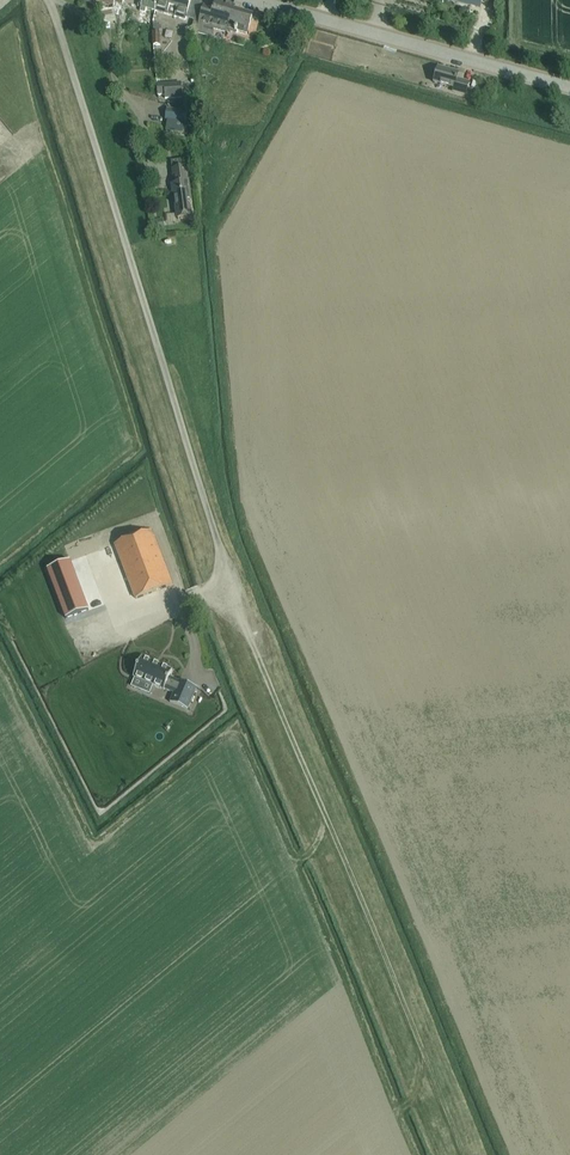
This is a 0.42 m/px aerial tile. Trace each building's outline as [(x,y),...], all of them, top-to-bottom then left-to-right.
[(158,0),(143,0),(140,11),(145,12),(146,8),(155,11),(158,0)] [(186,20),(191,0),(158,0),(155,11),(167,15),(167,14),(175,16),(175,17),(186,20)] [(233,10),(234,6),(217,1),(215,9),(206,7),(207,6),(206,6),(198,32),(212,37),(214,29),(224,32),(226,27),(236,30),(235,32),(237,33),(237,32),(246,34),(249,27),(252,15),(233,10)] [(117,21),(125,19),(122,9),(115,10),(117,21)] [(134,58),(134,56),(125,56),(125,66),(139,65),(138,58),(134,58)] [(466,95),(469,82),(457,79),(459,74),(438,68),(434,83),(454,88),(453,92),(466,95)] [(182,98),(181,83),(157,85),(157,95),(165,95),(165,99),(182,98)] [(184,133),(186,122),(183,122),(185,112),(167,109),(165,119),(167,120),(166,131),(184,133)] [(192,201),(187,167),(186,159),(171,161),(174,184),(171,184),(172,194),(174,194),(178,219),(180,218),(182,225),(192,223),(191,217),(192,217),(190,201),(192,201)] [(135,599),(172,585),(151,530),(115,544),(135,599)] [(70,561),(47,570),(66,618),(89,610),(70,561)] [(141,657),(133,677),(135,677),(154,685),(164,690),(165,689),(174,693),(170,702),(188,709),(197,687),(179,680),(178,681),(169,678),(172,670),(141,657)]
